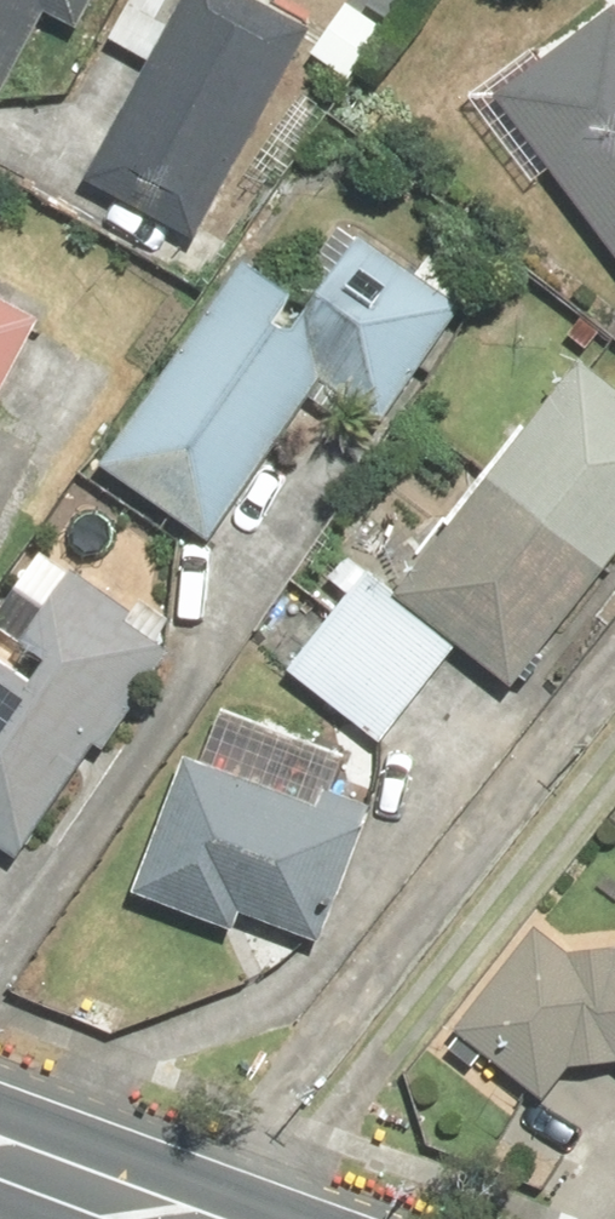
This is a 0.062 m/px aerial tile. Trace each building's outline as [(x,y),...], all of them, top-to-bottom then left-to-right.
[(3,83),(48,0),(0,0),(0,81),(3,83)] [(271,0),(202,0),(110,168),(219,228),(327,30),(271,0)] [(494,107),(614,249),(614,6),(494,107)] [(427,270),(375,233),(326,302),(263,258),(118,460),(218,531),(335,367),(399,412),(490,283),(442,249),(427,270)] [(0,288),(0,393),(44,311),(0,288)] [(605,355),(416,580),(540,684),(614,594),(614,363),(605,355)] [(10,830),(33,847),(183,636),(87,568),(34,643),(57,660),(45,677),(0,646),(0,845),(10,830)] [(377,573),(304,660),(395,736),(468,649),(377,573)] [(383,815),(204,750),(153,890),(332,954),(383,815)] [(598,1031),(614,1042),(614,976),(545,928),(476,1029),(560,1087),(598,1031)]
